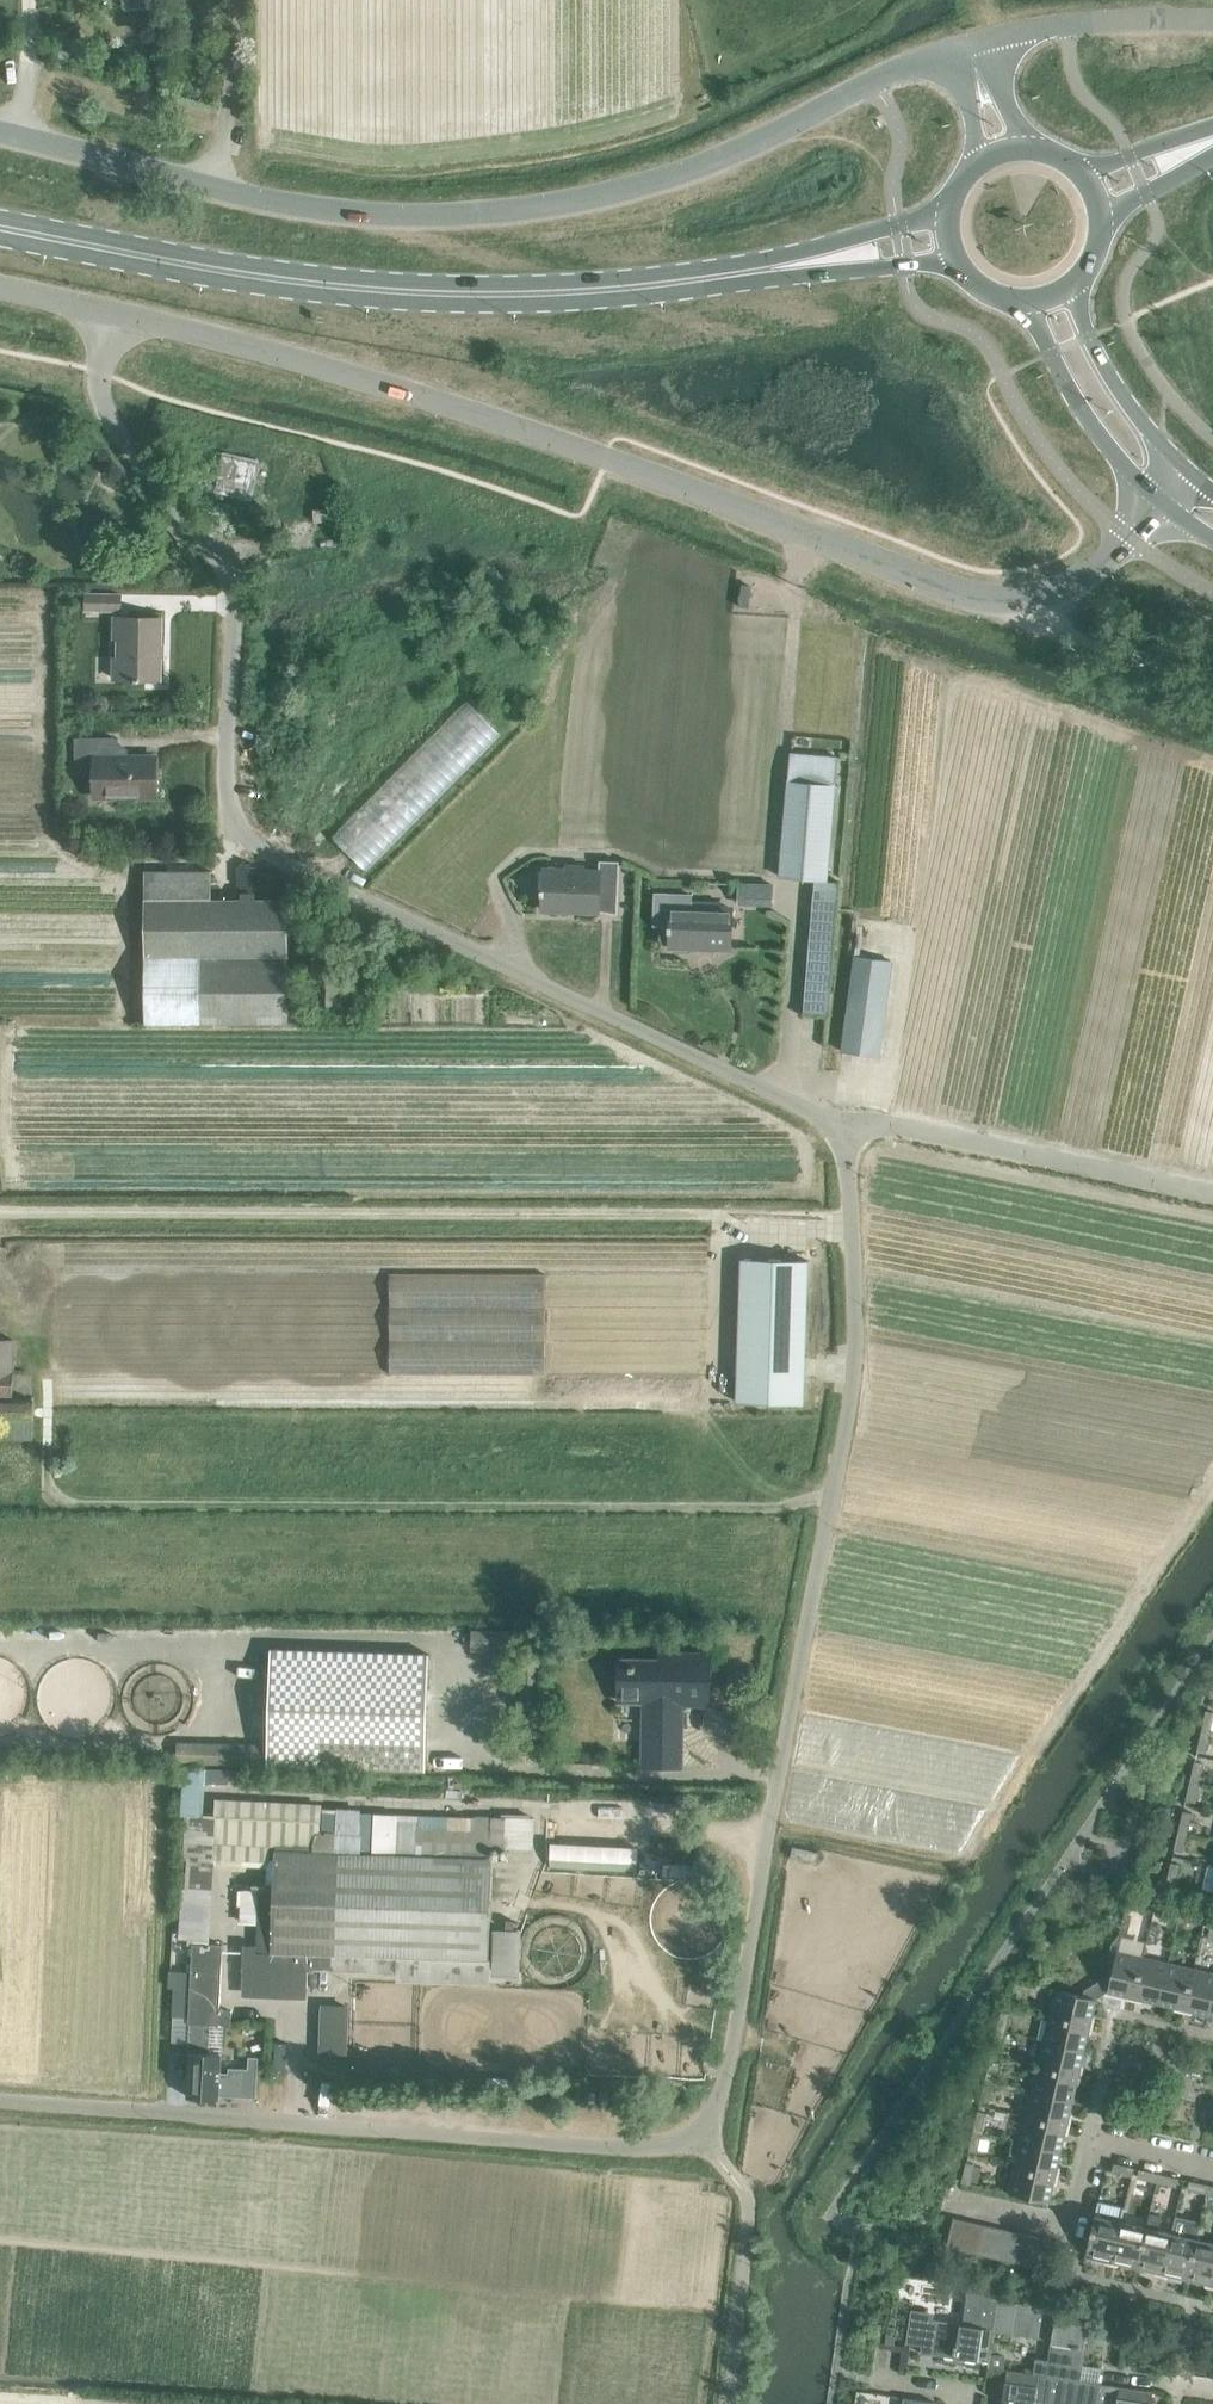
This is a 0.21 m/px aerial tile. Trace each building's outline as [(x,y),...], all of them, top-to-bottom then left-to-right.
[(314,521),(326,520),(325,509),(314,510),(314,521)] [(146,562),(148,578),(162,576),(160,560),(146,562)] [(124,612),(124,597),(89,596),(89,611),(124,612)] [(155,657),(155,644),(160,644),(160,617),(116,617),(116,638),(120,638),(120,657),(115,657),(115,679),(135,679),(135,681),(140,681),(140,679),(159,679),(159,658),(155,657)] [(467,697),(333,834),(366,867),(501,730),(467,697)] [(108,737),(75,737),(75,770),(97,770),(97,797),(154,797),(154,756),(108,756),(108,737)] [(790,753),(788,781),(835,785),(838,757),(790,753)] [(835,785),(788,781),(779,876),(815,879),(827,880),(835,785)] [(542,909),(546,909),(563,910),(563,905),(576,906),(576,910),(599,911),(599,907),(617,907),(619,861),(599,860),(599,872),(543,870),(542,889),(541,889),(540,895),(542,895),(542,909)] [(211,870),(144,870),(145,1024),(288,1023),(288,899),(211,899),(211,870)] [(740,879),(738,901),(775,904),(776,881),(740,879)] [(839,881),(827,880),(815,879),(803,1014),(827,1015),(839,881)] [(704,947),(731,948),(732,909),(712,908),(712,903),(691,903),(691,894),(666,894),(666,907),(670,907),(670,926),(668,926),(668,932),(670,932),(669,946),(691,947),(691,942),(695,942),(704,943),(704,947)] [(890,962),(854,957),(841,1051),(879,1056),(888,989),(886,989),(890,962)] [(290,1023),(301,1023),(302,1011),(290,1011),(290,1023)] [(736,1401),(737,1401),(804,1404),(808,1260),(741,1258),(736,1401)] [(12,1394),(13,1370),(12,1370),(13,1339),(0,1339),(0,1394),(12,1394)] [(32,1439),(33,1400),(0,1399),(0,1438),(32,1439)] [(425,1769),(429,1654),(270,1648),(266,1764),(425,1769)] [(662,1666),(620,1665),(619,1700),(621,1700),(621,1697),(642,1697),(642,1767),(682,1767),(683,1700),(707,1701),(708,1666),(696,1666),(696,1655),(663,1655),(662,1666)] [(1212,1718),(1212,1712),(1206,1710),(1202,1730),(1210,1732),(1212,1718)] [(1205,1751),(1210,1732),(1202,1730),(1197,1749),(1205,1751)] [(239,1760),(238,1740),(179,1741),(180,1761),(239,1760)] [(1198,1782),(1203,1762),(1195,1761),(1190,1780),(1198,1782)] [(205,1813),(207,1768),(185,1767),(183,1812),(205,1813)] [(1194,1801),(1198,1782),(1190,1780),(1186,1799),(1194,1801)] [(321,1808),(241,1803),(215,1802),(212,1858),(270,1861),(271,1845),(319,1848),(321,1808)] [(337,1835),(338,1809),(322,1808),(321,1835),(337,1835)] [(1187,1832),(1191,1813),(1183,1811),(1179,1830),(1187,1832)] [(394,1853),(395,1814),(359,1812),(357,1851),(394,1853)] [(199,1859),(202,1814),(187,1813),(185,1858),(189,1858),(187,1889),(184,1889),(180,1936),(198,1937),(203,1859),(199,1859)] [(492,1816),(491,1847),(504,1848),(532,1849),(533,1817),(492,1816)] [(1182,1851),(1187,1832),(1179,1830),(1174,1849),(1182,1851)] [(489,1857),(490,1843),(408,1840),(408,1855),(489,1857)] [(551,1840),(550,1866),(639,1869),(640,1844),(551,1840)] [(492,1858),(398,1854),(274,1850),(271,1952),(489,1959),(492,1858)] [(491,1899),(507,1899),(509,1860),(493,1859),(491,1899)] [(1171,1862),(1167,1882),(1175,1884),(1179,1864),(1171,1862)] [(1159,1915),(1178,1919),(1180,1911),(1161,1907),(1159,1915)] [(1197,1924),(1199,1916),(1180,1911),(1178,1919),(1197,1924)] [(521,1931),(503,1930),(502,1974),(520,1975),(520,1951),(520,1939),(521,1931)] [(191,1988),(189,2017),(189,2023),(205,2024),(231,2025),(231,2010),(219,2010),(223,1945),(193,1943),(191,1988)] [(1105,1976),(1094,1983),(1101,1995),(1107,1991),(1134,1997),(1143,1957),(1117,1950),(1110,1978),(1105,1976)] [(243,1969),(242,1984),(307,1986),(307,1971),(305,1971),(305,1953),(257,1951),(257,1970),(243,1969)] [(397,1956),(397,1971),(488,1974),(489,1960),(397,1956)] [(1168,1962),(1143,1957),(1134,1997),(1159,2003),(1168,1962)] [(1193,1968),(1168,1962),(1159,2003),(1184,2009),(1193,1968)] [(1209,2015),(1212,1997),(1212,1973),(1193,1968),(1184,2009),(1209,2015)] [(170,1969),(169,1986),(175,1987),(190,1987),(191,1970),(170,1969)] [(1101,1995),(1094,1983),(1084,1990),(1082,1995),(1055,1989),(1049,2015),(1090,2025),(1096,1998),(1101,1995)] [(190,1987),(175,1987),(173,2016),(189,2017),(190,1987)] [(331,2059),(346,2059),(348,2007),(332,2006),(331,2059)] [(1001,2010),(997,2029),(1005,2031),(1009,2012),(1001,2010)] [(1084,2050),(1090,2025),(1049,2015),(1043,2040),(1084,2050)] [(218,2098),(218,2096),(232,2097),(233,2074),(219,2073),(220,2053),(204,2052),(205,2024),(190,2023),(188,2053),(191,2053),(188,2097),(218,2098)] [(1000,2051),(1005,2031),(997,2029),(992,2049),(1000,2051)] [(1078,2075),(1078,2074),(1084,2050),(1043,2040),(1038,2065),(1078,2075)] [(249,2057),(249,2069),(257,2069),(258,2058),(249,2057)] [(990,2060),(985,2080),(993,2082),(998,2062),(990,2060)] [(1072,2100),(1078,2075),(1038,2065),(1032,2091),(1072,2100)] [(981,2099),(989,2101),(993,2082),(985,2080),(981,2099)] [(1066,2125),(1067,2125),(1072,2100),(1032,2091),(1026,2116),(1066,2125)] [(978,2111),(974,2130),(982,2132),(986,2112),(978,2111)] [(1026,2116),(1020,2141),(1061,2150),(1066,2125),(1026,2116)] [(969,2149),(977,2151),(982,2132),(974,2130),(969,2149)] [(1020,2141),(1014,2166),(1055,2175),(1061,2150),(1020,2141)] [(966,2162),(962,2181),(970,2183),(974,2164),(966,2162)] [(1132,2175),(1134,2167),(1114,2163),(1112,2171),(1132,2175)] [(1049,2202),(1055,2175),(1014,2166),(1008,2192),(1049,2202)] [(1139,2169),(1138,2177),(1157,2181),(1159,2173),(1139,2169)] [(1178,2178),(1159,2173),(1157,2181),(1176,2186),(1178,2178)] [(1188,2188),(1207,2193),(1209,2185),(1190,2180),(1188,2188)] [(1112,2261),(1116,2242),(1121,2221),(1124,2207),(1098,2201),(1085,2255),(1112,2261)] [(1137,2267),(1162,2273),(1171,2232),(1158,2229),(1161,2216),(1149,2213),(1146,2227),(1137,2267)] [(961,2250),(963,2242),(968,2220),(953,2217),(946,2246),(961,2250)] [(1162,2273),(1187,2279),(1196,2238),(1200,2222),(1187,2219),(1184,2235),(1171,2232),(1162,2273)] [(968,2220),(963,2242),(961,2250),(975,2253),(982,2224),(968,2220)] [(1121,2221),(1116,2242),(1112,2261),(1137,2267),(1146,2227),(1121,2221)] [(997,2227),(982,2224),(975,2253),(990,2256),(997,2227)] [(990,2256),(1004,2260),(1011,2231),(997,2227),(990,2256)] [(1011,2231),(1004,2260),(1019,2263),(1026,2234),(1011,2231)] [(1019,2263),(1033,2267),(1040,2237),(1026,2234),(1019,2263)] [(1048,2270),(1055,2241),(1040,2237),(1033,2267),(1048,2270)] [(1211,2242),(1196,2238),(1187,2279),(1212,2285),(1212,2281),(1212,2242),(1211,2242)] [(923,2351),(983,2360),(989,2361),(990,2353),(999,2288),(969,2283),(963,2324),(927,2318),(927,2313),(911,2311),(906,2342),(922,2344),(920,2352),(922,2353),(923,2351)] [(1052,2338),(1046,2375),(1079,2380),(1089,2312),(1016,2302),(1012,2332),(1052,2338)] [(893,2347),(895,2328),(887,2327),(884,2346),(893,2347)] [(988,2366),(1003,2368),(1005,2355),(990,2353),(989,2361),(988,2366)] [(1079,2380),(1046,2375),(1007,2369),(1002,2403),(1076,2403),(1079,2380)] [(1152,2390),(1079,2380),(1076,2403),(1150,2403),(1152,2390)]
